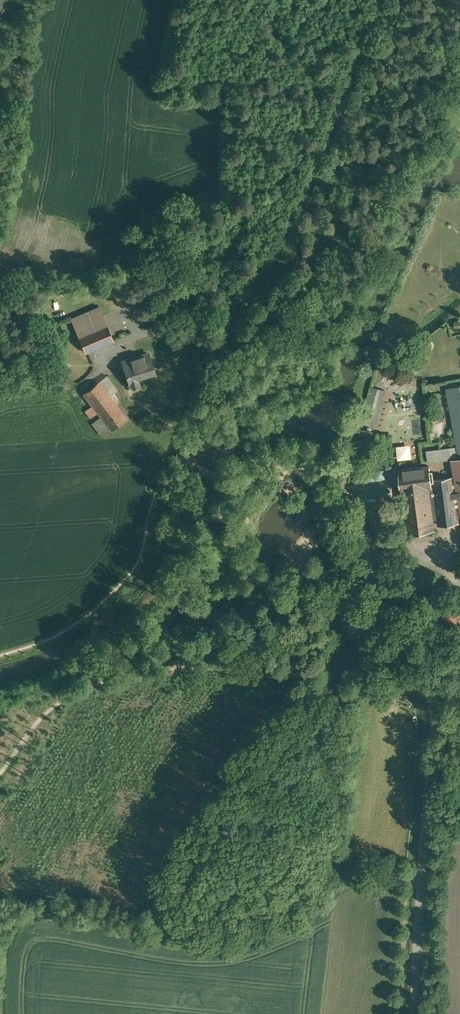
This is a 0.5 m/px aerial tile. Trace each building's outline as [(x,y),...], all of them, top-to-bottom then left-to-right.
[(71,319),(79,336),(106,324),(99,307),(71,319)] [(106,324),(79,336),(86,353),(114,340),(106,324)] [(150,354),(132,360),(131,359),(122,362),(131,388),(141,384),(138,378),(155,372),(156,375),(157,375),(150,354)] [(99,382),(83,394),(93,406),(99,414),(100,416),(116,404),(99,382)] [(451,412),(459,411),(459,385),(446,388),(451,412)] [(384,391),(372,388),(364,419),(376,422),(384,391)] [(116,404),(100,416),(112,431),(127,419),(116,404)] [(93,406),(88,410),(93,418),(99,414),(93,406)] [(451,412),(457,446),(459,458),(451,460),(454,477),(458,497),(459,497),(459,411),(451,412)] [(373,433),(359,430),(358,438),(371,440),(373,433)] [(457,446),(449,448),(451,460),(459,458),(457,446)] [(449,448),(427,450),(428,462),(451,460),(449,448)] [(429,465),(398,470),(402,491),(401,492),(403,503),(431,499),(434,499),(432,487),(429,465)] [(284,479),(273,471),(268,477),(280,485),(284,479)] [(434,520),(438,519),(439,525),(458,522),(457,518),(459,518),(459,509),(458,497),(454,477),(433,480),(434,487),(432,487),(434,499),(431,499),(434,520)] [(267,479),(262,486),(271,493),(276,486),(267,479)] [(431,499),(403,503),(406,534),(435,530),(434,520),(431,499)]
